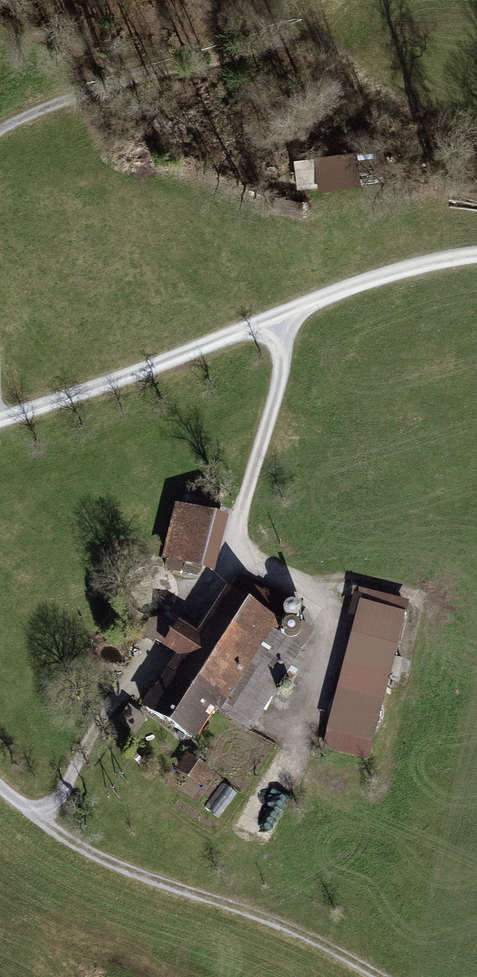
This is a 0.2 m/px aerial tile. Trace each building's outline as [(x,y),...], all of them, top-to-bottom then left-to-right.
[(350,156),(320,159),(323,183),(353,180),(350,156)] [(216,519),(182,510),(168,560),(202,569),(216,519)] [(248,588),(237,581),(229,594),(228,593),(198,641),(184,633),(183,632),(182,633),(162,621),(152,615),(140,634),(151,641),(153,638),(171,650),(173,647),(174,648),(187,656),(164,692),(158,688),(153,696),(151,696),(144,707),(191,736),(210,705),(247,727),(286,664),(263,650),(275,631),(278,627),(274,624),(282,610),(260,597),(263,592),(250,584),(248,588)] [(365,597),(360,614),(398,623),(402,606),(365,597)] [(398,623),(360,614),(331,729),(369,739),(398,623)] [(297,645),(275,631),(263,650),(286,664),(297,645)] [(147,720),(128,706),(116,721),(135,735),(147,720)] [(206,772),(187,759),(180,767),(200,781),(206,772)]
